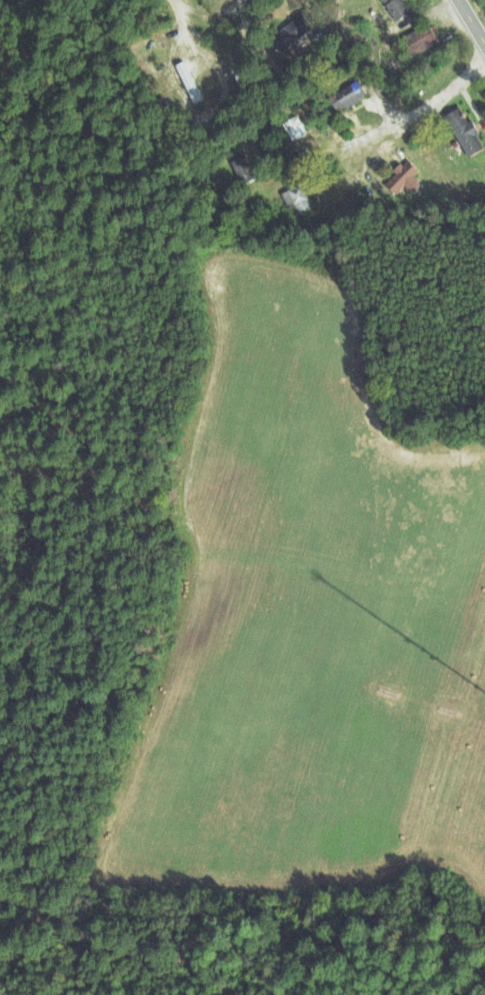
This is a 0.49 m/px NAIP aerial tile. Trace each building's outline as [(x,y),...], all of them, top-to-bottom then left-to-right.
[(394,20),(409,11),(401,0),(381,0),(394,20)] [(267,36),(278,52),(312,29),(301,13),(267,36)] [(399,37),(409,56),(436,43),(427,24),(399,37)] [(175,64),(192,101),(200,97),(182,60),(175,64)] [(327,96),(336,112),(365,95),(356,79),(327,96)] [(482,148),(461,106),(443,114),(465,157),(482,148)] [(286,142),(305,132),(296,116),(277,126),(286,142)] [(241,184),(256,176),(243,153),(228,162),(241,184)] [(404,185),(406,186),(419,171),(404,158),(382,183),(395,195),(404,185)] [(288,209),(293,206),(297,214),(311,207),(300,183),(280,193),(288,209)]
